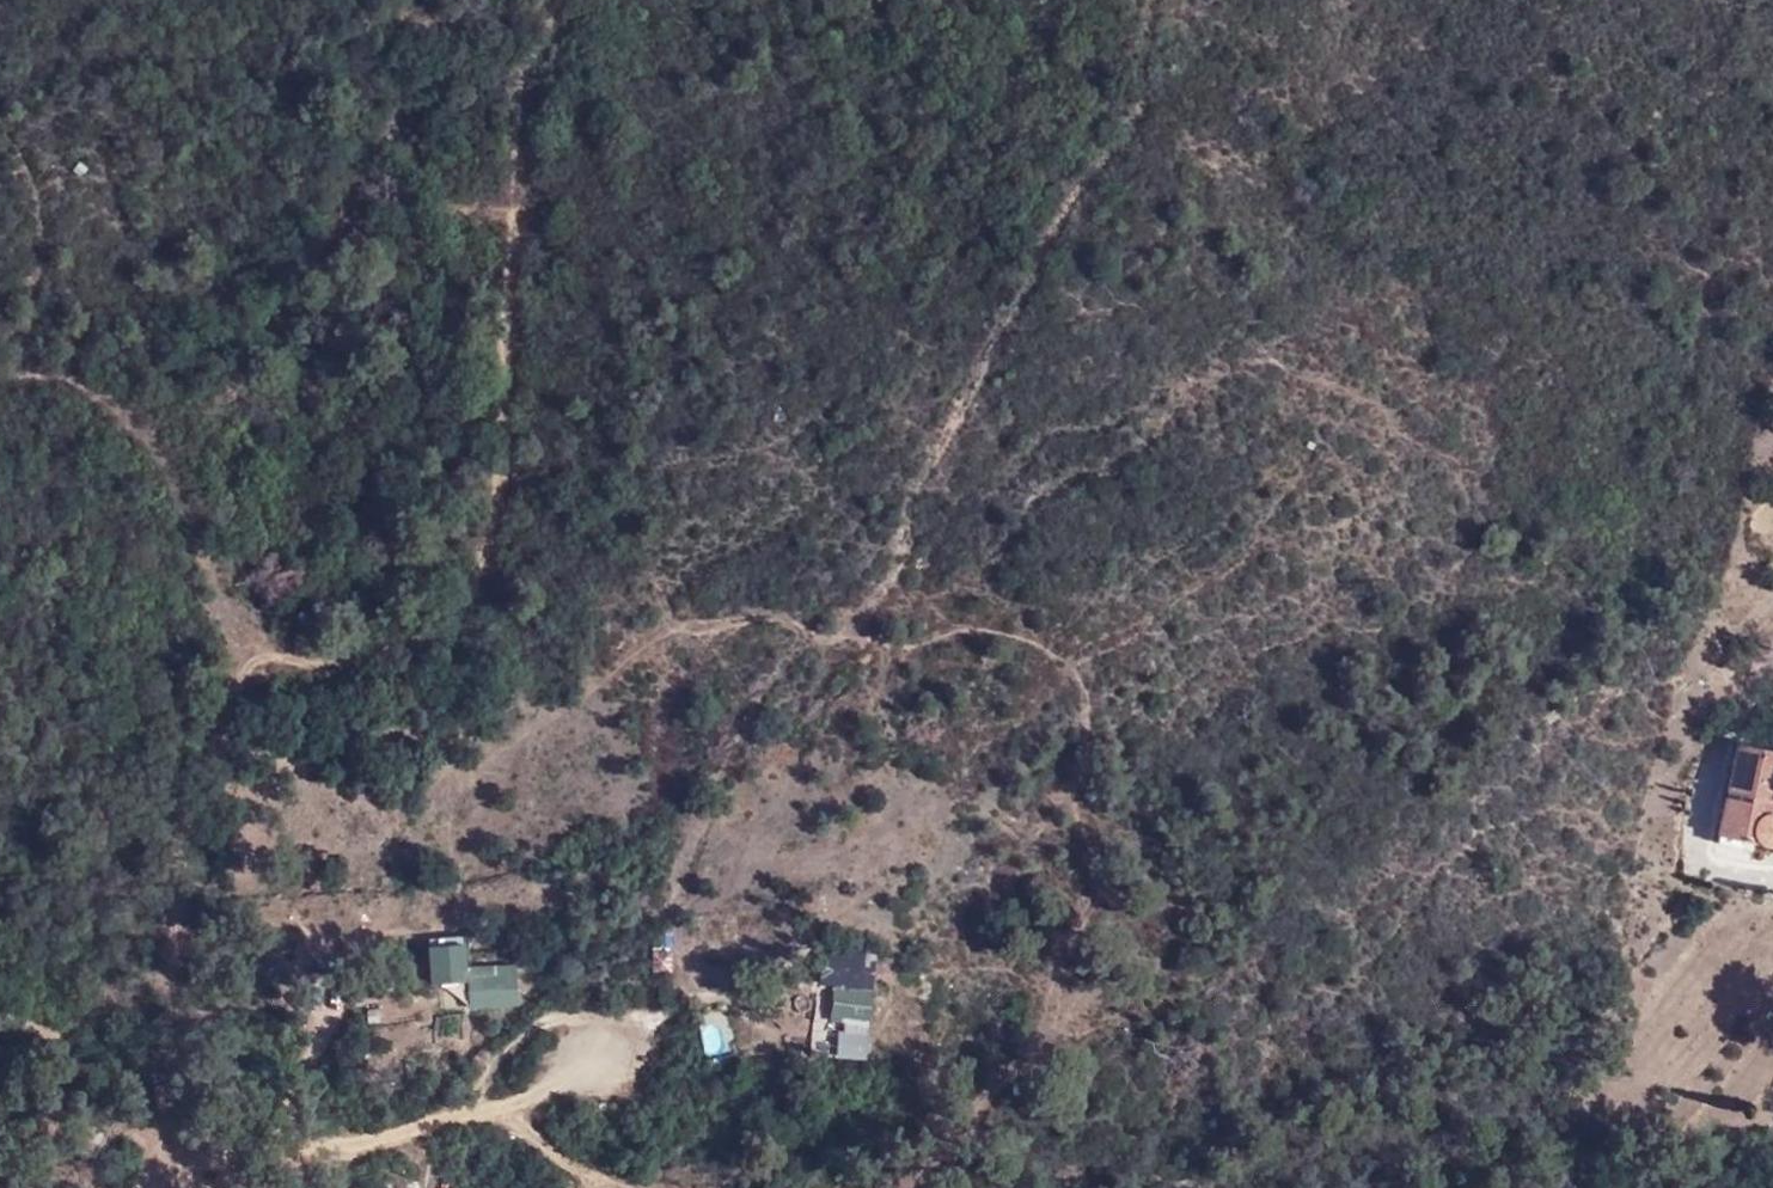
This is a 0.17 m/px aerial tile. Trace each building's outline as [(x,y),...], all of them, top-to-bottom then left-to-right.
[(1737,744),(1719,837),(1754,844),(1760,845),(1763,847),(1765,848),(1767,848),(1769,848),(1771,849),(1772,848),(1772,751),(1737,744)] [(1752,852),(1754,844),(1719,837),(1717,845),(1752,852)] [(466,981),(467,1006),(517,1004),(515,962),(468,964),(467,938),(424,940),(426,983),(466,981)] [(868,1022),(873,953),(819,949),(817,980),(829,981),(826,1019),(868,1022)] [(864,1055),(865,1025),(834,1024),(833,1054),(864,1055)]
